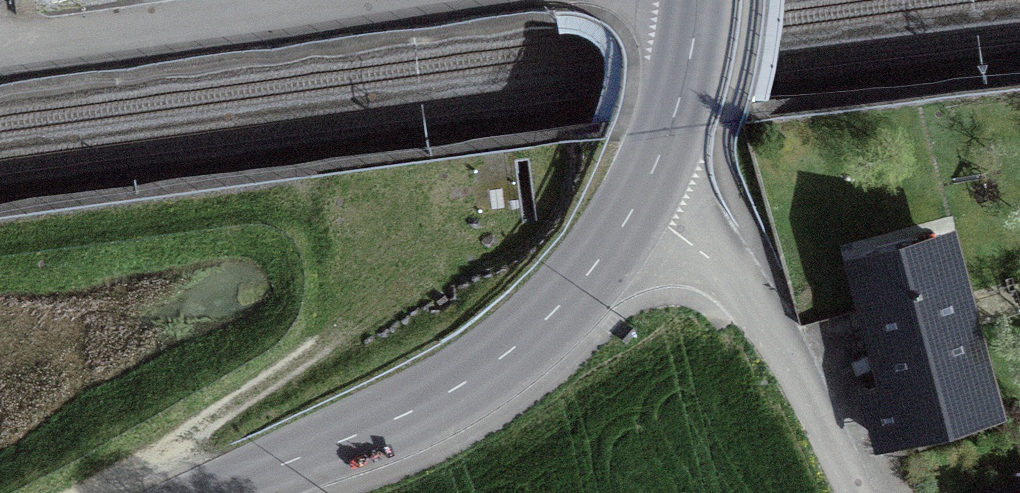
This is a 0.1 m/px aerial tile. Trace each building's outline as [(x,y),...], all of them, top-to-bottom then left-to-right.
[(862,261),(910,428),(984,407),(936,240),(862,261)]
